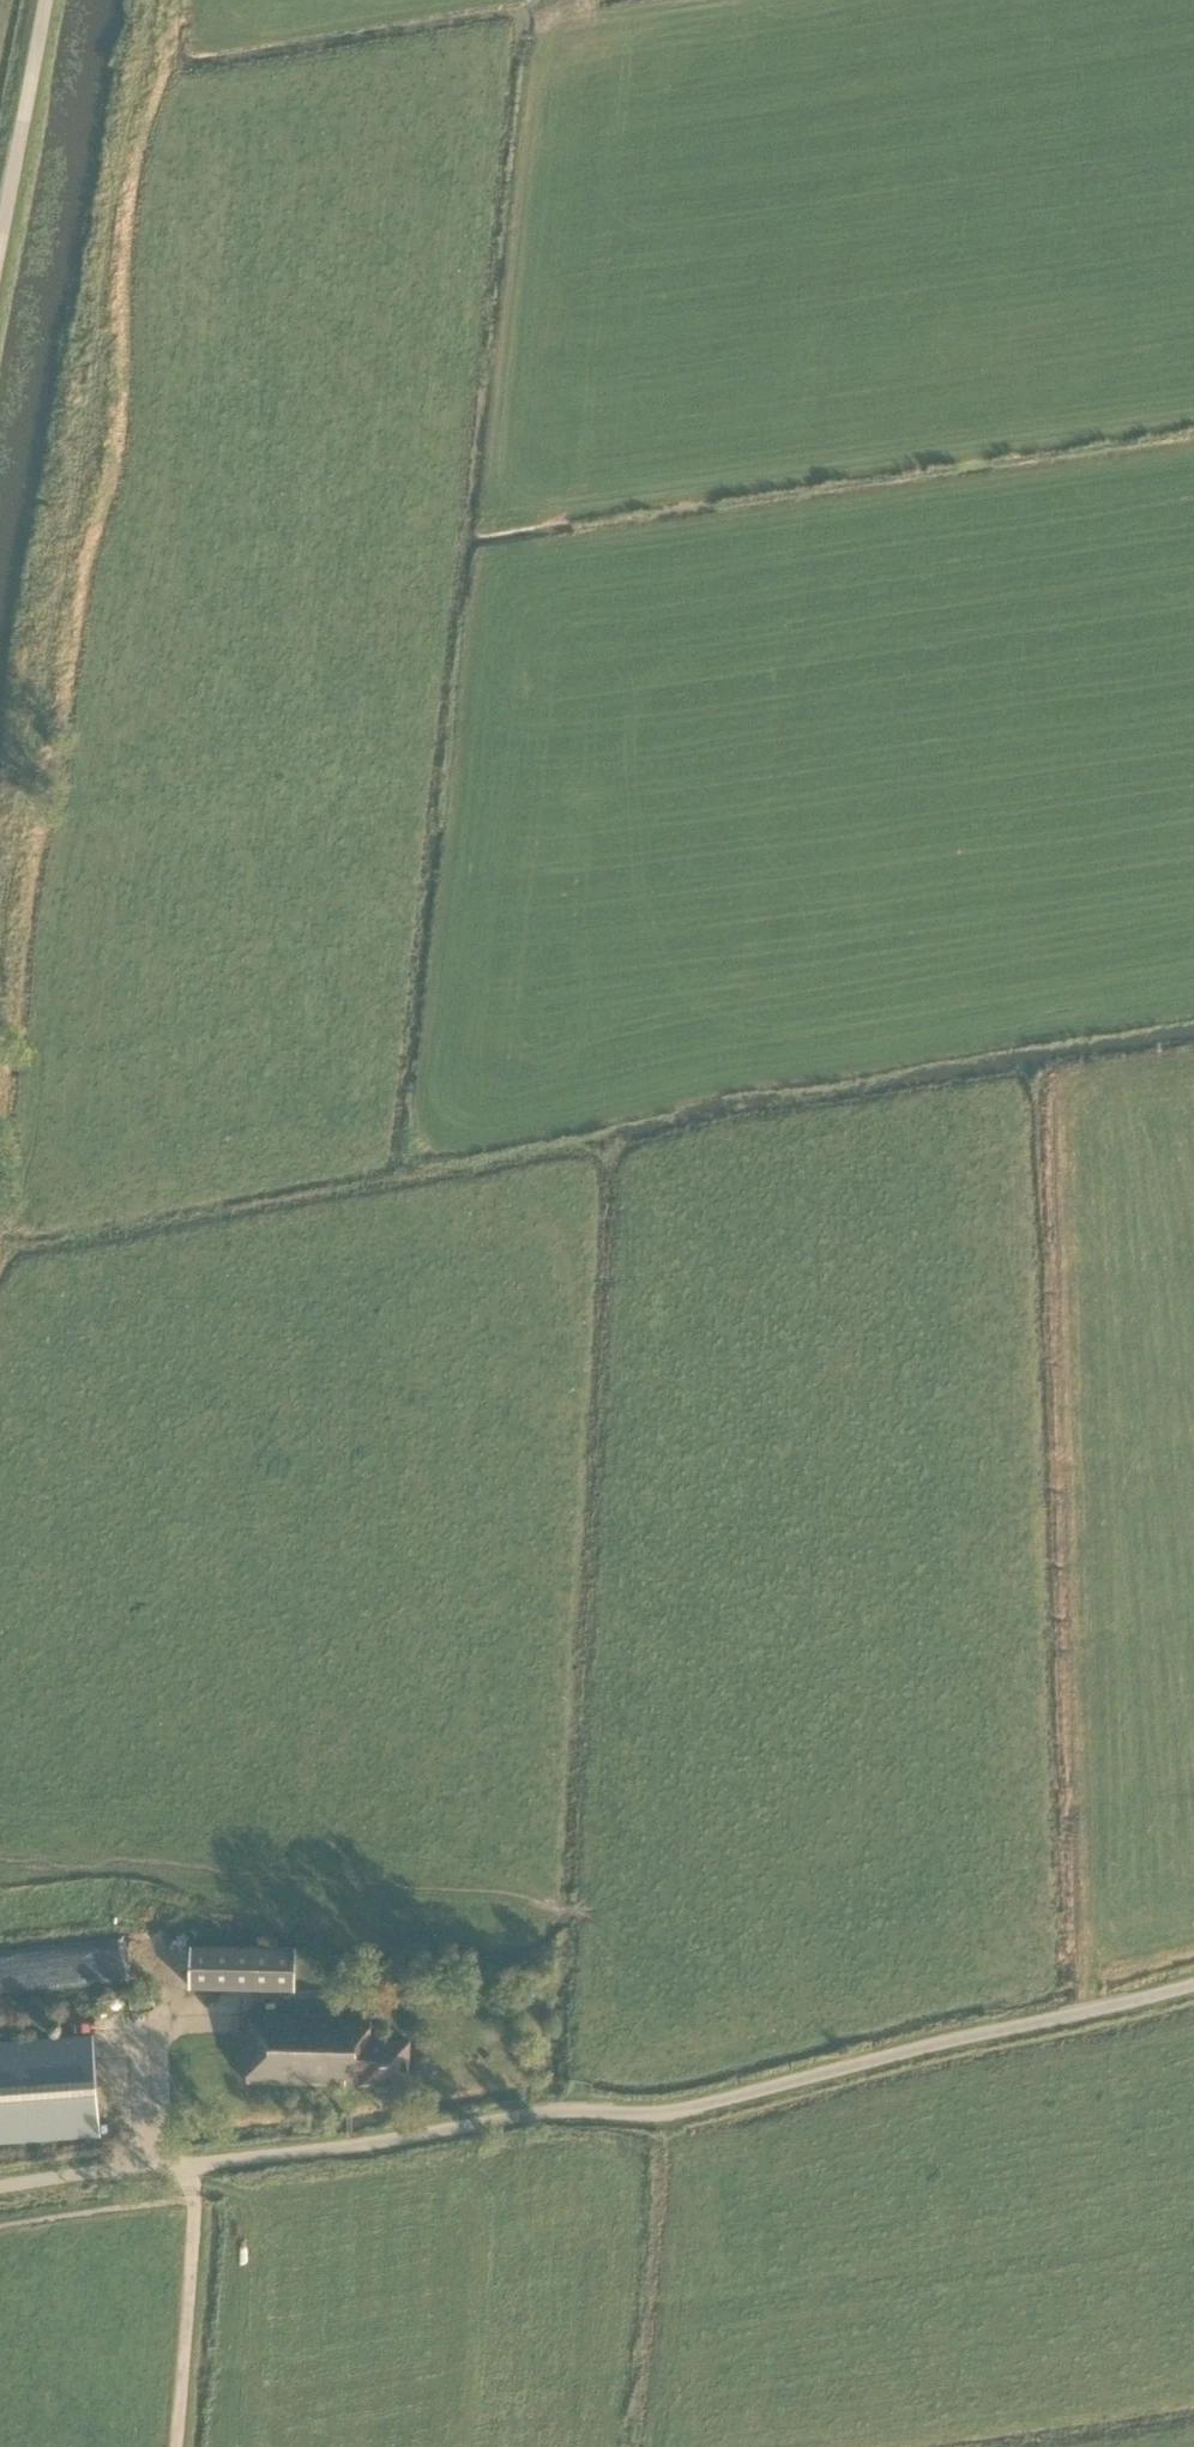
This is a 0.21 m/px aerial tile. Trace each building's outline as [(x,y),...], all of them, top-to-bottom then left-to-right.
[(294,1946),(190,1944),(189,1987),(294,1990),(294,1946)] [(371,2014),(249,2011),(247,2082),(345,2085),(345,2077),(362,2078),(362,2082),(407,2083),(408,2040),(370,2039),(371,2014)] [(93,2035),(0,2042),(0,2140),(101,2133),(93,2035)]
